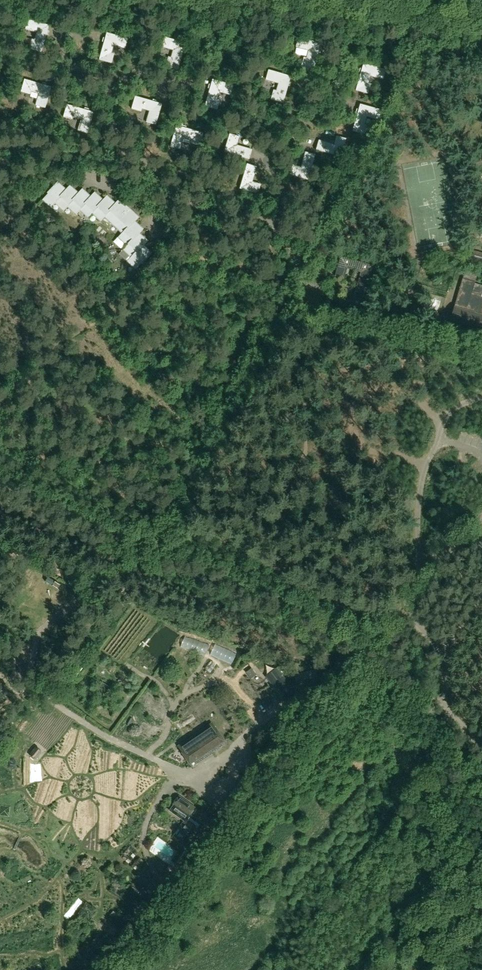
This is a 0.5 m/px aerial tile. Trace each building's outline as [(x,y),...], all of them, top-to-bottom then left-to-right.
[(49,26),(28,20),(26,29),(37,32),(35,41),(29,40),(27,48),(41,53),(49,26)] [(107,33),(99,60),(112,64),(114,55),(111,55),(114,46),(125,49),(128,39),(107,33)] [(186,44),(164,38),(162,48),(173,51),(171,59),(168,58),(166,67),(178,71),(186,44)] [(321,44),(299,38),(296,48),(309,51),(307,59),(304,58),(301,68),(314,71),(321,44)] [(364,64),(356,91),(369,95),(371,85),(369,85),(370,77),(383,81),(386,71),(364,64)] [(291,77),(269,71),(266,81),(279,84),(276,92),(273,91),(271,101),(283,104),(291,77)] [(37,106),(46,108),(51,87),(25,80),(21,92),(30,95),(31,92),(40,94),(37,106)] [(235,87),(213,80),(205,107),(217,111),(220,101),(218,100),(220,93),(231,96),(235,87)] [(150,112),(146,123),(156,126),(162,105),(135,97),(132,110),(143,112),(143,110),(150,112)] [(68,105),(64,118),(72,120),(73,117),(81,120),(78,131),(88,134),(94,113),(68,105)] [(360,105),(353,132),(365,136),(368,126),(365,126),(367,118),(380,121),(383,111),(360,105)] [(203,134),(177,126),(170,148),(180,150),(183,139),(191,141),(191,144),(200,147),(203,134)] [(224,153),(249,160),(252,151),(237,146),(240,137),(230,135),(224,153)] [(347,140),(337,137),(334,146),(322,142),(319,152),(341,158),(347,140)] [(315,156),(307,154),(303,168),(293,166),(290,176),(308,181),(315,156)] [(240,190),(258,195),(261,185),(252,183),(257,168),(247,165),(240,190)] [(145,238),(136,230),(140,226),(132,219),(136,214),(123,203),(119,207),(111,199),(107,204),(103,200),(98,196),(94,200),(86,193),(82,197),(74,189),(70,193),(61,186),(57,190),(54,187),(47,194),(48,194),(43,200),(51,208),(55,204),(64,212),(67,208),(76,215),(80,211),(88,219),(92,214),(101,222),(105,218),(122,234),(118,238),(126,246),(122,250),(131,258),(127,262),(136,270),(141,264),(142,265),(148,258),(145,254),(149,250),(144,246),(141,242),(145,238)] [(481,263),(481,253),(471,250),(468,260),(481,263)] [(361,272),(351,308),(359,311),(372,266),(340,257),(335,276),(344,278),(347,268),(361,272)] [(475,284),(475,283),(463,279),(455,306),(454,306),(450,320),(481,330),(481,329),(481,286),(475,284)] [(223,668),(225,660),(217,657),(215,665),(223,668)] [(257,675),(252,668),(246,673),(251,679),(257,675)] [(260,680),(282,694),(286,688),(283,686),(287,680),(267,668),(260,680)] [(104,697),(109,690),(100,684),(95,691),(104,697)] [(213,724),(220,732),(226,728),(220,719),(213,724)] [(192,768),(227,745),(212,723),(177,747),(192,768)] [(42,753),(41,750),(38,748),(35,748),(30,754),(30,757),(32,759),(36,759),(42,753)] [(172,806),(189,818),(191,816),(196,808),(179,795),(172,806)] [(188,849),(201,832),(186,821),(173,838),(188,849)] [(151,895),(144,891),(140,896),(148,901),(151,895)]
